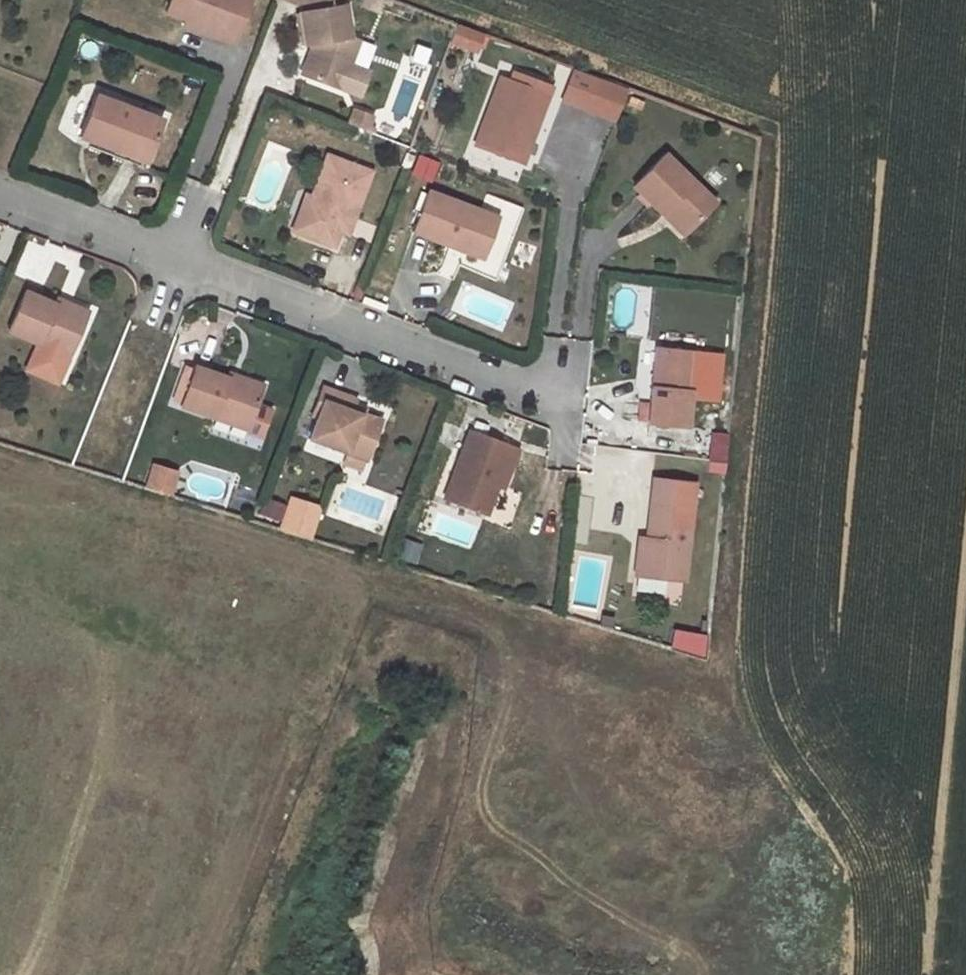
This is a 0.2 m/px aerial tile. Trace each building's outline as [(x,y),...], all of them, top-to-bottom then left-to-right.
[(177,10),(195,16),(231,30),(229,35),(245,41),(261,0),(180,0),(177,10)] [(352,0),(283,0),(310,10),(315,43),(322,41),(324,52),(318,53),(311,72),(342,83),(349,63),(356,63),(359,64),(369,38),(360,34),(354,3),(351,3),(352,0)] [(195,16),(193,22),(229,35),(231,30),(195,16)] [(492,31),(467,21),(460,39),(486,49),(492,31)] [(349,63),(342,83),(350,86),(359,64),(356,63),(349,63)] [(626,118),(638,86),(608,74),(596,107),(626,118)] [(539,87),(511,76),(486,143),(526,158),(535,134),(541,136),(552,106),(535,100),(539,87)] [(556,94),(539,87),(535,100),(552,106),(556,94)] [(172,118),(105,94),(90,135),(122,148),(124,143),(158,155),(172,118)] [(354,106),(349,124),(371,131),(376,113),(354,106)] [(541,136),(535,134),(526,158),(532,160),(541,136)] [(158,155),(124,143),(122,148),(120,153),(154,166),(158,155)] [(727,197),(675,152),(645,186),(675,212),(680,207),(702,226),(727,197)] [(381,170),(337,153),(321,195),(315,214),(308,212),(302,229),(343,244),(349,229),(355,213),(364,216),(381,170)] [(418,156),(415,175),(435,179),(439,160),(418,156)] [(508,216),(438,189),(423,230),(460,244),(462,238),(494,251),(508,216)] [(321,195),(316,193),(308,212),(315,214),(321,195)] [(702,226),(680,207),(675,212),(696,231),(702,226)] [(364,216),(355,213),(349,229),(357,232),(364,216)] [(494,251),(462,238),(460,244),(494,255),(494,251)] [(93,306),(62,294),(60,299),(31,286),(13,326),(44,339),(47,332),(77,344),(93,306)] [(77,344),(47,332),(44,339),(74,352),(77,344)] [(674,342),(669,341),(665,380),(670,380),(674,342)] [(712,346),(674,342),(670,380),(665,380),(661,416),(699,420),(702,385),(707,386),(712,346)] [(191,398),(203,364),(195,362),(184,395),(191,398)] [(191,398),(190,401),(225,413),(227,406),(260,418),(273,380),(239,368),(237,374),(204,362),(203,364),(191,398)] [(365,391),(331,380),(321,409),(326,411),(319,432),(356,445),(359,435),(380,443),(391,411),(370,403),(369,406),(361,404),(362,401),(365,391)] [(260,418),(227,406),(225,413),(257,425),(260,418)] [(529,441),(481,424),(456,492),(498,507),(509,479),(517,456),(523,458),(529,441)] [(380,443),(359,435),(356,445),(378,452),(380,443)] [(711,443),(709,469),(726,470),(727,444),(711,443)] [(523,458),(517,456),(509,479),(514,481),(523,458)] [(154,460),(145,486),(173,495),(181,468),(154,460)] [(298,493),(290,522),(321,531),(329,502),(298,493)] [(703,501),(662,496),(658,531),(656,550),(648,549),(646,568),(695,574),(703,501)] [(278,523),(286,504),(267,497),(259,516),(278,523)] [(658,531),(651,530),(648,549),(656,550),(658,531)] [(401,538),(398,560),(419,563),(422,541),(401,538)] [(701,652),(705,638),(679,630),(674,644),(701,652)]
